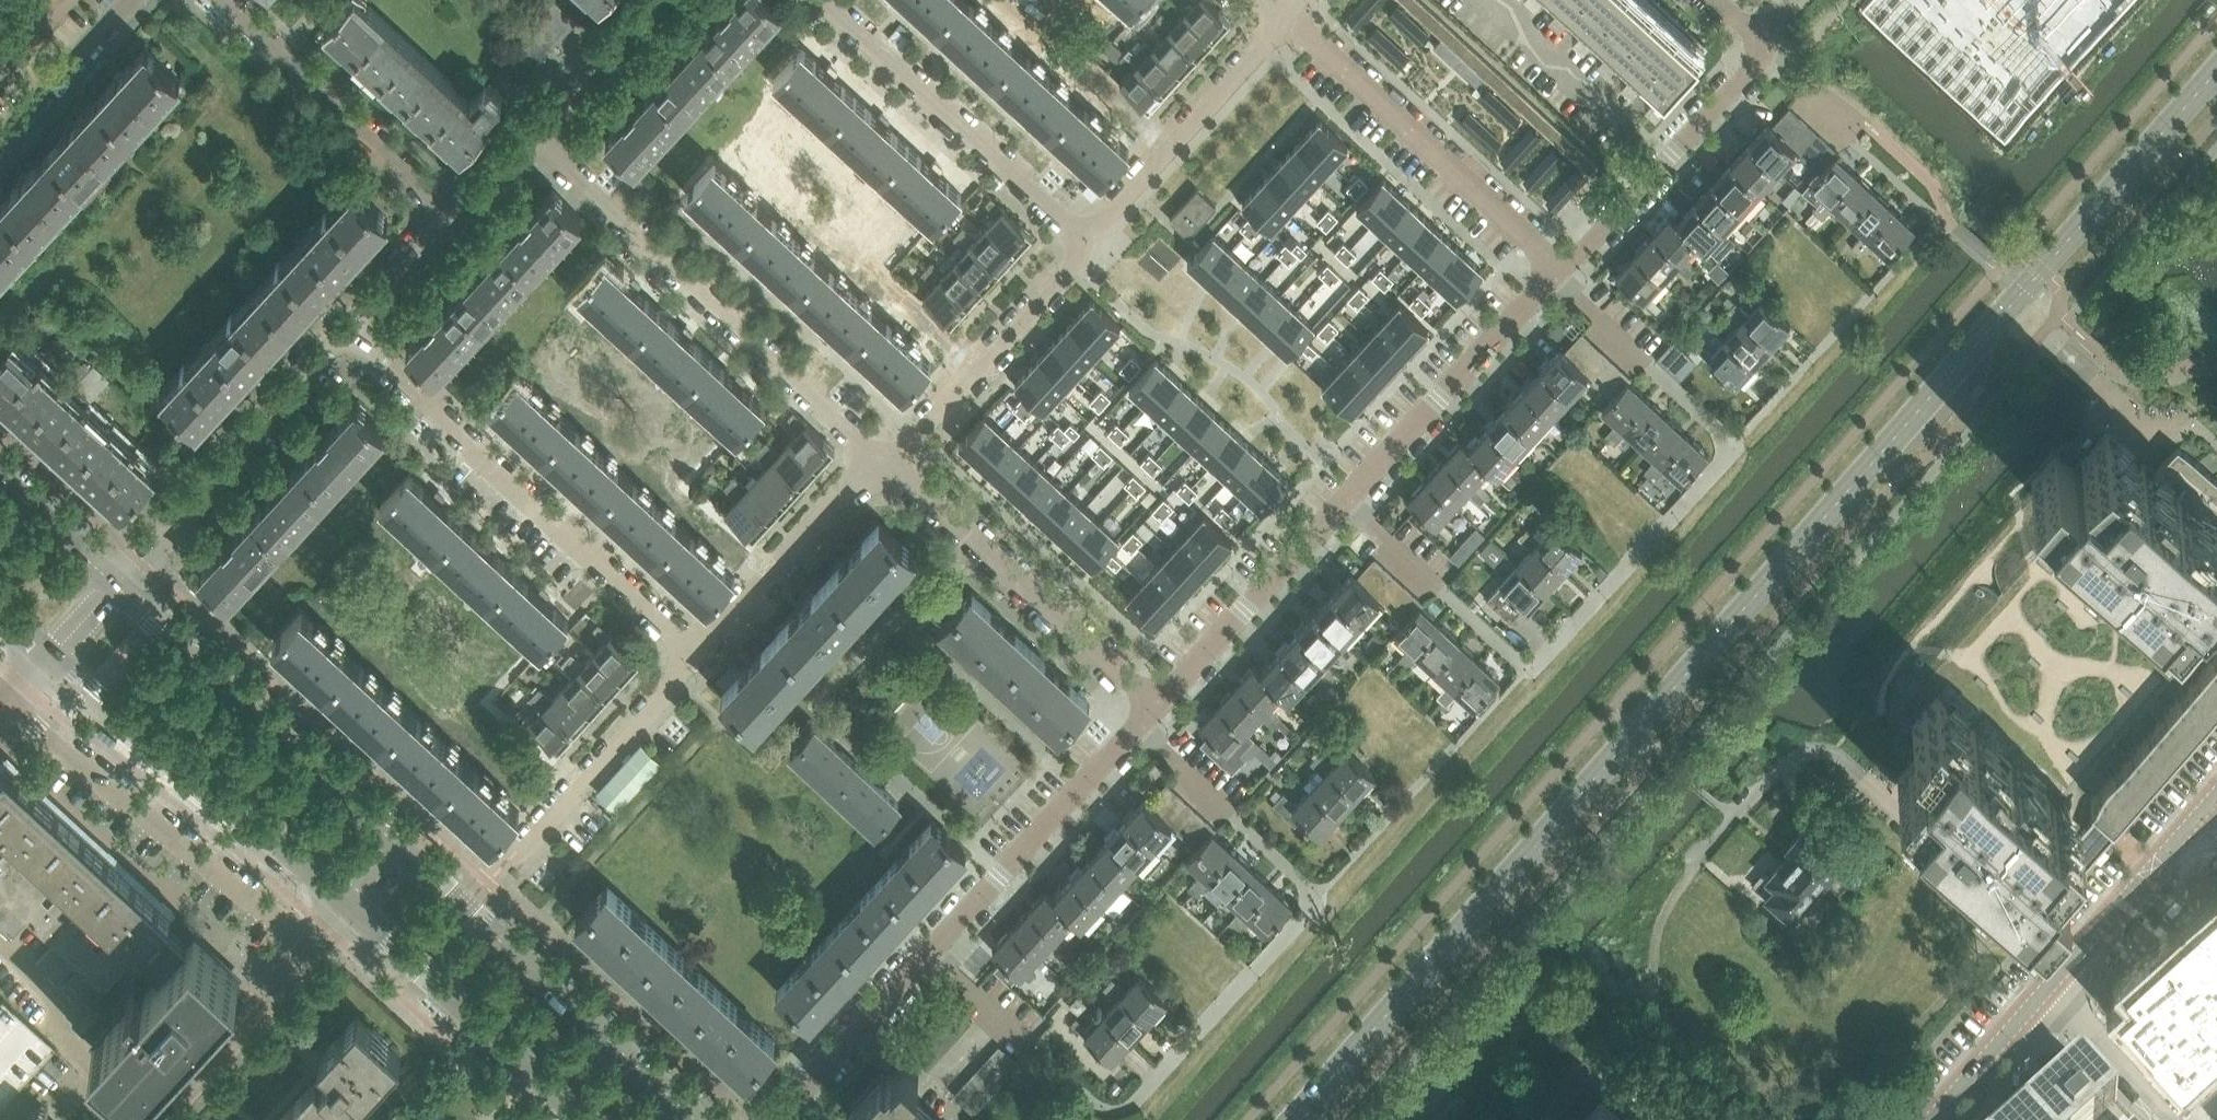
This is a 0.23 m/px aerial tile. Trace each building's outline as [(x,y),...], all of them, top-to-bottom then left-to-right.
[(331,0),(312,0),(306,7),(316,16),(331,0)] [(324,25),(462,152),(489,122),(488,121),(487,122),(482,117),(499,99),(501,101),(502,100),(486,85),(468,104),(356,0),(348,0),(343,6),(325,24),(324,25)] [(723,10),(703,32),(733,59),(781,6),(774,0),(733,0),(723,10)] [(913,6),(938,29),(965,0),(907,0),(913,6)] [(964,52),(993,79),(1020,50),(966,0),(965,0),(938,29),(964,52)] [(1131,9),(1139,0),(1121,0),(1131,9)] [(1213,38),(1230,20),(1209,0),(1194,0),(1195,2),(1186,13),(1213,38)] [(1348,18),(1357,27),(1382,0),(1365,0),(1348,18)] [(1421,0),(1413,0),(1408,6),(1413,11),(1422,1),(1421,0)] [(1660,0),(1549,0),(1548,1),(1559,11),(1563,7),(1576,19),(1572,23),(1583,33),(1587,29),(1600,41),(1596,46),(1607,56),(1611,51),(1624,64),(1620,68),(1631,78),(1635,74),(1648,86),(1644,90),(1655,100),(1663,92),(1664,93),(1708,45),(1660,0)] [(1861,13),(2004,145),(2138,0),(1873,0),(1861,13)] [(1427,6),(1422,1),(1413,11),(1418,15),(1427,6)] [(1398,6),(1389,16),(1420,45),(1429,35),(1398,6)] [(1432,10),(1427,6),(1418,15),(1423,20),(1432,10)] [(1437,15),(1432,10),(1423,20),(1429,25),(1437,15)] [(1213,38),(1186,13),(1176,23),(1161,12),(1156,18),(1197,55),(1213,38)] [(1443,20),(1437,15),(1429,25),(1434,30),(1443,20)] [(1197,55),(1156,18),(1152,23),(1163,37),(1153,47),(1181,73),(1197,55)] [(1448,25),(1443,20),(1434,30),(1439,34),(1448,25)] [(1453,30),(1448,25),(1439,34),(1444,39),(1453,30)] [(1378,28),(1369,38),(1400,67),(1409,57),(1378,28)] [(1458,34),(1453,30),(1444,39),(1449,44),(1458,34)] [(703,32),(676,61),(655,84),(684,111),(733,59),(703,32)] [(1463,39),(1458,34),(1449,44),(1454,49),(1463,39)] [(1469,44),(1463,39),(1454,49),(1460,54),(1469,44)] [(1181,73),(1153,47),(1146,40),(1135,51),(1129,47),(1124,53),(1165,90),(1181,73)] [(1444,40),(1438,46),(1442,51),(1449,44),(1444,40)] [(1117,61),(1120,58),(1124,53),(1111,41),(1103,49),(1117,61)] [(1449,44),(1442,51),(1447,55),(1453,48),(1449,44)] [(1474,49),(1469,44),(1460,54),(1465,58),(1474,49)] [(97,101),(131,132),(180,78),(146,47),(97,101)] [(856,98),(825,69),(802,48),(776,77),(828,126),(856,98)] [(1453,48),(1447,55),(1452,60),(1458,53),(1453,48)] [(1479,53),(1474,49),(1465,58),(1470,63),(1479,53)] [(993,79),(1028,112),(1047,129),(1074,100),(1020,50),(993,79)] [(1165,90),(1124,53),(1120,58),(1131,71),(1121,83),(1148,108),(1165,90)] [(1458,53),(1452,60),(1457,64),(1463,57),(1458,53)] [(1484,58),(1479,53),(1470,63),(1475,68),(1484,58)] [(1463,57),(1457,64),(1462,69),(1468,62),(1463,57)] [(1489,63),(1484,58),(1475,68),(1480,73),(1489,63)] [(1468,62),(1462,69),(1466,73),(1473,66),(1468,62)] [(1495,68),(1489,63),(1480,73),(1486,77),(1495,68)] [(1473,66),(1466,73),(1471,77),(1478,71),(1473,66)] [(1500,73),(1495,68),(1486,77),(1500,73)] [(1478,71),(1471,77),(1476,82),(1482,75),(1478,71)] [(1505,77),(1500,73),(1496,87),(1505,77)] [(1510,82),(1505,77),(1496,87),(1501,92),(1510,82)] [(1515,87),(1510,82),(1501,92),(1506,97),(1515,87)] [(655,84),(628,114),(606,137),(636,164),(684,111),(655,84)] [(1520,92),(1515,87),(1506,97),(1512,101),(1520,92)] [(1488,89),(1479,99),(1510,128),(1519,118),(1488,89)] [(1526,97),(1520,92),(1512,101),(1517,106),(1526,97)] [(1531,101),(1526,97),(1517,106),(1522,111),(1531,101)] [(908,146),(877,118),(856,98),(828,126),(880,175),(908,146)] [(1047,129),(1079,158),(1101,179),(1128,150),(1074,100),(1047,129)] [(131,132),(97,101),(50,152),(84,183),(91,175),(131,132)] [(1536,106),(1531,101),(1522,111),(1527,116),(1536,106)] [(1541,111),(1536,106),(1527,116),(1532,121),(1541,111)] [(1789,108),(1772,127),(1782,136),(1799,116),(1789,108)] [(1467,111),(1459,120),(1490,150),(1499,140),(1467,111)] [(1546,116),(1541,111),(1532,121),(1538,125),(1546,116)] [(1552,120),(1546,116),(1538,125),(1543,130),(1552,120)] [(1809,125),(1799,116),(1782,136),(1791,145),(1809,125)] [(1348,146),(1319,120),(1304,136),(1333,163),(1348,146)] [(1557,125),(1552,120),(1543,130),(1548,135),(1557,125)] [(1750,142),(1781,170),(1799,152),(1791,145),(1782,136),(1772,127),(1768,123),(1750,142)] [(1562,130),(1557,125),(1548,135),(1553,140),(1562,130)] [(1819,134),(1809,125),(1791,145),(1799,152),(1801,154),(1819,134)] [(1530,128),(1501,160),(1511,169),(1540,137),(1530,128)] [(1567,135),(1562,130),(1553,140),(1558,145),(1567,135)] [(1819,134),(1801,154),(1811,163),(1829,143),(1819,134)] [(1572,140),(1567,135),(1558,145),(1563,149),(1572,140)] [(1333,163),(1304,136),(1289,153),(1317,180),(1333,163)] [(1578,144),(1572,140),(1563,149),(1569,154),(1578,144)] [(1781,170),(1750,142),(1733,161),(1764,190),(1781,170)] [(1821,172),(1836,156),(1839,152),(1829,143),(1811,163),(1821,172)] [(1583,149),(1578,144),(1569,154),(1574,159),(1583,149)] [(933,223),(960,194),(908,146),(880,175),(933,223)] [(1553,149),(1524,181),(1533,190),(1563,158),(1553,149)] [(1588,154),(1583,149),(1574,159),(1579,164),(1588,154)] [(1,205),(35,237),(84,183),(50,152),(1,205)] [(1317,180),(1289,153),(1273,170),(1302,196),(1317,180)] [(1593,159),(1588,154),(1579,164),(1584,168),(1593,159)] [(1836,156),(1821,172),(1811,182),(1825,195),(1815,209),(1820,212),(1855,174),(1836,156)] [(1598,164),(1593,159),(1584,168),(1590,173),(1598,164)] [(1715,181),(1746,209),(1764,190),(1733,161),(1715,181)] [(687,193),(709,213),(741,243),(768,214),(714,165),(687,193)] [(1302,196),(1273,170),(1258,187),(1286,213),(1302,196)] [(1575,170),(1546,201),(1556,210),(1585,179),(1575,170)] [(1850,219),(1875,192),(1855,174),(1820,212),(1824,216),(1836,206),(1850,219)] [(1368,185),(1359,176),(1353,182),(1363,191),(1368,185)] [(1373,222),(1400,194),(1383,179),(1357,207),(1373,222)] [(1697,200),(1727,229),(1746,209),(1715,181),(1697,200)] [(1363,191),(1353,182),(1347,189),(1356,197),(1357,198),(1363,191)] [(1793,202),(1802,192),(1796,186),(1783,200),(1790,205),(1793,202)] [(339,273),(368,241),(389,219),(354,187),(329,214),(304,241),(339,273)] [(1286,213),(1258,187),(1242,203),(1271,230),(1286,213)] [(1198,189),(1170,219),(1188,236),(1216,206),(1208,199),(1198,189)] [(503,243),(532,270),(581,217),(552,190),(531,212),(503,243)] [(1854,246),(1858,249),(1895,210),(1875,192),(1850,219),(1864,232),(1854,246)] [(1390,238),(1416,209),(1400,194),(1373,222),(1390,238)] [(988,227),(1016,252),(1033,234),(992,197),(986,203),(998,217),(988,227)] [(1678,221),(1708,250),(1727,229),(1697,200),(1678,221)] [(0,206),(0,275),(35,237),(1,205),(0,206)] [(1338,217),(1328,209),(1322,215),(1332,224),(1338,218),(1338,217)] [(1407,253),(1433,225),(1416,209),(1390,238),(1407,253)] [(1875,242),(1889,256),(1914,229),(1901,216),(1895,210),(1858,249),(1862,253),(1875,242)] [(741,243),(766,266),(795,293),(822,264),(768,214),(741,243)] [(1332,224),(1322,215),(1316,221),(1326,230),(1332,224)] [(1653,235),(1693,272),(1697,268),(1685,255),(1698,242),(1710,253),(1711,252),(1708,250),(1678,221),(1671,215),(1653,235)] [(1246,233),(1255,223),(1249,217),(1240,228),(1246,233)] [(1253,240),(1262,229),(1255,223),(1246,233),(1253,240)] [(1423,268),(1450,240),(1433,225),(1407,253),(1423,268)] [(1016,252),(988,227),(979,237),(964,227),(959,232),(1000,270),(1016,252)] [(1000,270),(959,232),(954,237),(966,251),(956,262),(984,287),(1000,270)] [(1204,278),(1231,249),(1214,234),(1188,262),(1195,269),(1204,278)] [(1635,255),(1662,280),(1675,266),(1689,276),(1693,272),(1653,235),(1635,255)] [(1440,284),(1466,255),(1450,240),(1423,268),(1440,284)] [(257,292),(292,324),(339,273),(304,241),(257,292)] [(1307,251),(1297,242),(1291,248),(1301,258),(1307,251)] [(1350,248),(1344,242),(1335,252),(1341,258),(1350,248)] [(532,270),(503,243),(455,295),(484,322),(532,270)] [(1283,259),(1292,250),(1286,244),(1277,253),(1283,259)] [(1348,264),(1357,254),(1350,248),(1341,258),(1348,264)] [(1221,293),(1247,265),(1231,249),(1204,278),(1214,287),(1221,293)] [(1290,265),(1299,256),(1292,250),(1283,259),(1290,265)] [(1457,299),(1483,271),(1466,255),(1440,284),(1457,299)] [(1662,280),(1635,255),(1616,275),(1657,311),(1661,307),(1648,294),(1662,280)] [(631,339),(658,310),(606,261),(579,291),(631,339)] [(984,287),(956,262),(946,272),(932,262),(927,267),(968,305),(984,287)] [(795,293),(831,325),(849,343),(876,314),(822,264),(795,293)] [(1326,280),(1335,270),(1328,264),(1319,273),(1326,280)] [(1238,309),(1264,280),(1247,265),(1221,293),(1228,299),(1238,309)] [(968,305),(927,267),(922,272),(934,286),(923,297),(951,323),(968,305)] [(1378,284),(1387,274),(1381,268),(1372,278),(1378,284)] [(1332,286),(1341,276),(1335,270),(1326,280),(1332,286)] [(1385,290),(1394,280),(1387,274),(1378,284),(1385,290)] [(1254,324),(1281,295),(1264,280),(1238,309),(1247,317),(1254,324)] [(1704,299),(1713,290),(1707,285),(1698,294),(1704,299)] [(1369,295),(1360,287),(1360,286),(1354,292),(1364,301),(1369,295)] [(257,292),(210,343),(245,375),(292,324),(257,292)] [(1364,301),(1354,292),(1348,299),(1348,300),(1357,308),(1364,301)] [(1416,310),(1425,300),(1418,293),(1409,303),(1416,310)] [(484,322),(455,295),(407,347),(437,374),(484,322)] [(1271,339),(1297,311),(1281,295),(1254,324),(1260,329),(1271,339)] [(1121,327),(1092,300),(1077,317),(1105,343),(1121,327)] [(1422,315),(1431,305),(1425,300),(1416,310),(1422,315)] [(1731,308),(1771,345),(1790,325),(1762,301),(1750,314),(1735,303),(1731,308)] [(1428,330),(1400,303),(1384,320),(1413,347),(1428,330)] [(1726,339),(1753,365),(1771,345),(1731,308),(1728,312),(1739,325),(1726,339)] [(658,310),(631,339),(683,388),(711,358),(658,310)] [(1288,355),(1314,326),(1297,311),(1271,339),(1280,348),(1287,354),(1288,355)] [(0,353),(0,396),(26,420),(66,377),(34,348),(54,326),(39,312),(19,334),(0,353)] [(849,343),(880,372),(904,393),(931,363),(876,314),(849,343)] [(1105,343),(1077,317),(1061,333),(1090,360),(1105,343)] [(1339,328),(1330,319),(1329,319),(1323,325),(1333,335),(1339,328)] [(1413,347),(1384,320),(1369,337),(1398,363),(1413,347)] [(1667,340),(1678,329),(1670,322),(1660,334),(1667,340)] [(1333,335),(1323,325),(1317,332),(1318,332),(1327,341),(1333,335)] [(1090,360),(1061,333),(1046,350),(1075,377),(1090,360)] [(1575,363),(1592,344),(1582,335),(1565,354),(1575,363)] [(1398,363),(1369,337),(1354,354),(1382,380),(1398,363)] [(1753,365),(1726,339),(1713,353),(1699,342),(1695,347),(1707,360),(1735,385),(1753,365)] [(1318,351),(1308,342),(1302,349),(1312,358),(1318,351)] [(245,375),(210,343),(164,393),(166,395),(198,426),(245,375)] [(1592,344),(1575,363),(1584,373),(1602,353),(1592,344)] [(1668,371),(1683,355),(1670,344),(1656,360),(1668,371)] [(1565,354),(1560,348),(1541,369),(1573,398),(1590,379),(1591,379),(1584,373),(1575,363),(1565,354)] [(1075,377),(1046,350),(1030,367),(1059,393),(1075,377)] [(1602,353),(1584,373),(1591,379),(1590,379),(1593,382),(1612,361),(1602,353)] [(1382,380),(1354,354),(1338,370),(1367,397),(1382,380)] [(1142,365),(1132,356),(1126,362),(1136,371),(1142,365)] [(711,358),(683,388),(737,437),(764,407),(711,358)] [(1157,359),(1156,359),(1130,387),(1147,403),(1173,374),(1164,365),(1157,359)] [(1612,361),(1593,382),(1603,391),(1622,370),(1612,361)] [(1136,371),(1126,362),(1120,369),(1130,377),(1130,378),(1136,371)] [(90,399),(109,378),(93,363),(74,384),(66,377),(26,420),(73,464),(113,421),(90,399)] [(1059,393),(1030,367),(1015,383),(1044,410),(1059,393)] [(1524,388),(1555,417),(1573,398),(1541,369),(1524,388)] [(1367,397),(1338,370),(1323,387),(1351,413),(1367,397)] [(1622,370),(1603,391),(1612,399),(1627,381),(1629,382),(1631,379),(1622,370)] [(1183,384),(1173,374),(1147,403),(1163,418),(1190,389),(1183,384)] [(542,453),(568,424),(533,392),(518,378),(491,406),(542,453)] [(1611,441),(1648,400),(1629,382),(1627,381),(1612,399),(1602,409),(1616,422),(1606,437),(1611,441)] [(1555,417),(1524,388),(1505,408),(1536,437),(1555,417)] [(1111,397),(1102,389),(1095,396),(1105,405),(1112,398),(1111,397)] [(1196,395),(1190,389),(1163,418),(1180,433),(1206,405),(1196,395)] [(1105,405),(1095,396),(1090,402),(1099,410),(1100,411),(1105,405)] [(1019,414),(1029,404),(1022,398),(1021,399),(1012,408),(1019,414)] [(1648,400),(1611,441),(1615,445),(1628,433),(1644,447),(1669,419),(1648,400)] [(356,402),(302,461),(330,487),(384,429),(356,402)] [(1025,420),(1034,411),(1035,410),(1029,404),(1019,414),(1025,420)] [(1196,449),(1223,420),(1216,414),(1206,405),(1180,433),(1196,449)] [(1487,427),(1519,456),(1536,437),(1505,408),(1487,427)] [(790,442),(817,467),(835,448),(794,411),(788,417),(800,431),(790,442)] [(977,460),(1003,431),(986,415),(959,444),(977,460)] [(1669,419),(1644,447),(1656,458),(1645,472),(1649,476),(1687,436),(1669,419)] [(1213,464),(1239,435),(1229,426),(1223,420),(1196,449),(1213,464)] [(122,508),(160,465),(113,421),(73,464),(122,508)] [(1081,431),(1071,422),(1065,429),(1074,438),(1081,431)] [(1114,438),(1123,428),(1117,422),(1108,432),(1114,438)] [(599,506),(625,477),(568,424),(542,453),(599,506)] [(1056,440),(1065,430),(1058,424),(1049,433),(1056,440)] [(1470,447),(1491,467),(1491,466),(1501,475),(1519,456),(1487,427),(1470,447)] [(1121,444),(1130,434),(1123,428),(1114,438),(1121,444)] [(1062,445),(1071,436),(1065,430),(1056,440),(1062,445)] [(993,475),(1020,447),(1003,431),(977,460),(993,475)] [(1880,678),(1921,715),(1912,725),(1930,741),(1898,777),(1903,783),(1924,801),(1939,814),(1952,826),(1960,832),(1980,850),(2001,868),(2016,881),(2036,899),(2042,905),(2086,854),(2093,847),(2100,839),(2105,832),(2116,821),(2117,820),(2216,706),(2216,483),(2178,449),(2161,468),(2155,475),(2148,469),(2130,453),(2113,438),(2107,432),(2074,469),(2057,454),(2056,454),(2031,482),(2037,487),(2040,490),(2024,508),(2009,525),(1993,543),(1977,561),(1899,650),(1890,661),(1886,667),(1880,678)] [(1229,479),(1256,451),(1249,444),(1239,435),(1213,464),(1229,479)] [(1687,436),(1649,476),(1654,481),(1667,469),(1682,481),(1707,454),(1687,436)] [(761,446),(802,484),(817,467),(790,442),(781,451),(766,441),(761,446)] [(1444,461),(1485,499),(1490,494),(1477,481),(1491,467),(1470,447),(1463,441),(1444,461)] [(1098,460),(1108,450),(1101,444),(1092,454),(1098,460)] [(758,476),(786,501),(802,484),(761,446),(756,452),(768,465),(758,476)] [(1010,490),(1036,462),(1020,447),(993,475),(1010,490)] [(1111,458),(1114,456),(1108,450),(1098,460),(1105,466),(1111,458)] [(1246,495),(1272,466),(1262,456),(1256,451),(1229,479),(1246,495)] [(1147,468),(1156,459),(1150,453),(1141,462),(1147,468)] [(1154,474),(1163,465),(1156,459),(1147,468),(1154,474)] [(254,513),(283,539),(330,487),(302,461),(254,513)] [(1427,480),(1454,506),(1468,492),(1482,502),(1485,499),(1444,461),(1427,480)] [(1026,505),(1052,477),(1036,462),(1010,490),(1026,505)] [(1262,510),(1289,481),(1281,474),(1272,466),(1246,495),(1262,510)] [(435,552),(462,522),(409,474),(383,503),(435,552)] [(1131,490),(1140,480),(1134,474),(1124,484),(1131,490)] [(729,481),(770,519),(786,501),(758,476),(749,486),(734,476),(729,481)] [(656,559),(683,530),(625,477),(599,506),(656,559)] [(1042,520),(1069,492),(1052,477),(1026,505),(1042,520)] [(1137,496),(1147,486),(1140,480),(1131,490),(1137,496)] [(1183,496),(1192,486),(1186,480),(1177,490),(1183,496)] [(1454,506),(1427,480),(1408,500),(1449,538),(1453,533),(1441,520),(1454,506)] [(770,519),(729,481),(724,486),(736,500),(726,511),(753,537),(770,519)] [(1190,502),(1199,492),(1192,486),(1183,496),(1190,502)] [(1059,536),(1085,507),(1069,492),(1042,520),(1059,536)] [(1174,507),(1164,498),(1159,504),(1168,513),(1174,507)] [(1168,513),(1159,504),(1152,511),(1162,520),(1168,513)] [(1221,522),(1230,512),(1223,506),(1214,515),(1221,522)] [(1075,551),(1102,522),(1085,507),(1059,536),(1075,551)] [(1227,527),(1236,517),(1230,512),(1221,522),(1227,527)] [(283,539),(254,513),(200,572),(229,598),(283,539)] [(1233,542),(1204,515),(1189,532),(1217,558),(1233,542)] [(462,522),(435,552),(488,600),(515,571),(462,522)] [(1092,566),(1119,538),(1102,522),(1075,551),(1092,566)] [(827,583),(859,612),(913,553),(881,523),(827,583)] [(1528,530),(1524,534),(1563,571),(1566,568),(1570,564),(1571,565),(1581,554),(1579,553),(1582,550),(1555,525),(1541,540),(1528,530)] [(1485,535),(1477,527),(1469,535),(1478,543),(1485,535)] [(683,530),(656,559),(707,605),(734,577),(683,530)] [(1143,540),(1134,531),(1128,537),(1137,546),(1143,540)] [(1217,558),(1189,532),(1174,549),(1202,575),(1217,558)] [(1531,551),(1518,565),(1546,590),(1548,587),(1549,588),(1559,578),(1558,577),(1561,573),(1563,571),(1524,534),(1520,538),(1531,551)] [(1137,546),(1128,537),(1122,544),(1132,553),(1137,546)] [(1466,556),(1457,548),(1450,556),(1459,564),(1466,556)] [(1202,575),(1174,549),(1158,565),(1187,592),(1202,575)] [(1123,563),(1113,554),(1107,560),(1116,569),(1122,563),(1123,563)] [(1366,587),(1384,568),(1374,558),(1357,578),(1366,587)] [(1187,592),(1158,565),(1143,582),(1171,608),(1187,592)] [(1518,565),(1487,599),(1511,622),(1524,607),(1527,610),(1530,607),(1534,603),(1535,604),(1545,594),(1543,593),(1546,590),(1518,565)] [(1608,574),(1598,565),(1594,569),(1597,572),(1599,578),(1602,581),(1608,574)] [(1384,568),(1366,587),(1377,596),(1394,577),(1384,568)] [(515,571),(488,600),(541,649),(568,620),(515,571)] [(1365,622),(1383,603),(1384,602),(1377,596),(1366,587),(1357,578),(1352,574),(1334,593),(1365,622)] [(1465,588),(1465,581),(1460,576),(1453,584),(1461,592),(1465,588)] [(1394,577),(1377,596),(1384,602),(1383,603),(1385,606),(1403,586),(1394,577)] [(1171,608),(1143,582),(1127,599),(1156,625),(1171,608)] [(776,637),(808,667),(859,612),(827,583),(776,637)] [(1403,586),(1385,606),(1395,614),(1413,595),(1403,586)] [(1315,614),(1346,642),(1365,622),(1334,593),(1315,614)] [(1000,680),(1030,648),(971,594),(942,626),(1000,680)] [(1413,595),(1395,614),(1404,623),(1420,606),(1421,607),(1423,605),(1413,595)] [(1480,605),(1474,599),(1470,604),(1476,609),(1480,605)] [(1402,666),(1440,625),(1421,607),(1420,606),(1404,623),(1395,634),(1409,647),(1398,662),(1402,666)] [(275,640),(297,661),(326,688),(352,659),(302,613),(275,640)] [(1297,633),(1329,662),(1346,642),(1315,614),(1297,633)] [(596,653),(623,678),(640,660),(599,622),(593,628),(605,642),(596,653)] [(1503,628),(1497,623),(1494,626),(1500,632),(1503,628)] [(1440,625),(1402,666),(1406,670),(1420,658),(1434,671),(1460,643),(1440,625)] [(1280,652),(1311,681),(1329,662),(1297,633),(1280,652)] [(1366,646),(1375,654),(1386,642),(1376,634),(1366,646)] [(808,667),(776,637),(723,695),(755,725),(808,667)] [(1441,702),(1479,661),(1460,643),(1434,671),(1448,684),(1437,698),(1441,702)] [(1030,648),(1000,680),(1059,734),(1088,702),(1030,648)] [(1262,672),(1283,692),(1293,700),(1311,681),(1280,652),(1262,672)] [(623,678),(596,653),(586,663),(571,653),(566,658),(607,696),(623,678)] [(607,696),(566,658),(561,663),(573,677),(564,687),(591,713),(607,696)] [(383,740),(410,711),(352,659),(326,688),(383,740)] [(1479,661),(1441,702),(1446,706),(1459,694),(1474,707),(1499,679),(1479,661)] [(1237,685),(1278,723),(1281,719),(1270,706),(1283,692),(1262,672),(1255,666),(1237,685)] [(1219,705),(1247,731),(1260,717),(1273,728),(1278,723),(1237,685),(1219,705)] [(591,713),(564,687),(554,698),(539,687),(535,693),(575,730),(591,713)] [(575,730),(535,693),(530,698),(541,712),(531,723),(558,749),(575,730)] [(1247,731),(1219,705),(1200,725),(1241,762),(1245,758),(1241,753),(1254,738),(1247,731)] [(410,711),(383,740),(440,793),(467,764),(410,711)] [(833,791),(857,765),(816,728),(793,753),(833,791)] [(1316,758),(1356,795),(1375,775),(1347,750),(1333,765),(1319,754),(1316,758)] [(1311,790),(1338,815),(1356,795),(1316,758),(1311,763),(1323,776),(1311,790)] [(440,793),(462,813),(492,840),(519,811),(467,764),(440,793)] [(9,834),(17,840),(13,844),(14,844),(0,859),(0,861),(6,867),(0,872),(0,926),(12,937),(27,920),(46,903),(42,899),(57,884),(64,891),(31,924),(51,943),(36,960),(58,980),(110,927),(118,934),(114,938),(115,938),(100,953),(97,950),(78,968),(62,984),(88,1008),(139,952),(167,922),(172,917),(7,765),(0,771),(0,844),(9,834)] [(857,765),(833,791),(876,831),(899,805),(857,765)] [(1159,813),(1177,794),(1167,784),(1149,803),(1159,813)] [(1338,815),(1311,790),(1298,804),(1284,792),(1273,804),(1296,825),(1302,818),(1320,835),(1338,815)] [(1177,794),(1159,813),(1169,822),(1187,802),(1177,794)] [(1126,819),(1157,848),(1175,829),(1176,828),(1169,822),(1159,813),(1149,803),(1145,799),(1126,819)] [(1187,802),(1169,822),(1176,828),(1175,829),(1178,831),(1196,811),(1187,802)] [(1196,811),(1178,831),(1188,840),(1206,820),(1196,811)] [(1157,848),(1126,819),(1108,839),(1140,868),(1147,874),(1165,855),(1157,848)] [(1206,820),(1188,840),(1197,849),(1212,831),(1213,832),(1216,829),(1206,820)] [(881,879),(913,909),(965,852),(933,822),(881,879)] [(1844,859),(1826,844),(1810,830),(1807,833),(1803,830),(1789,846),(1793,850),(1782,861),(1816,890),(1825,880),(1840,893),(1848,883),(1833,870),(1844,859)] [(1212,831),(1197,849),(1188,859),(1202,872),(1191,887),(1195,890),(1232,850),(1213,832),(1212,831)] [(1848,853),(1857,842),(1850,837),(1846,834),(1838,845),(1848,853)] [(1140,868),(1108,839),(1090,858),(1122,887),(1140,868)] [(1227,896),(1252,868),(1232,850),(1195,890),(1200,894),(1213,883),(1227,896)] [(1122,887),(1090,858),(1072,878),(1103,907),(1122,887)] [(1782,861),(1770,875),(1768,877),(1772,881),(1766,888),(1771,892),(1768,896),(1779,906),(1777,908),(1790,920),(1798,909),(1814,923),(1822,913),(1807,900),(1816,890),(1782,861)] [(1234,926),(1271,886),(1252,868),(1227,896),(1241,909),(1230,923),(1234,926)] [(1103,907),(1072,878),(1054,897),(1076,916),(1086,926),(1103,907)] [(831,933),(864,962),(913,909),(881,879),(831,933)] [(635,971),(664,939),(607,886),(577,918),(635,971)] [(1271,886),(1234,926),(1239,931),(1252,919),(1266,932),(1292,904),(1271,886)] [(2100,999),(2196,1107),(2216,1090),(2216,886),(2100,999)] [(1076,916),(1054,897),(1048,891),(1029,911),(1070,949),(1074,945),(1061,932),(1076,916)] [(1070,949),(1029,911),(1011,931),(1039,956),(1052,943),(1066,953),(1070,949)] [(186,940),(167,922),(139,952),(160,971),(145,988),(136,980),(129,988),(138,996),(93,1045),(137,1086),(138,1086),(240,975),(193,932),(186,940)] [(1224,939),(1234,926),(1230,923),(1219,934),(1224,939)] [(1039,956),(1011,931),(993,951),(1004,960),(1020,975),(1034,988),(1038,983),(1026,971),(1039,956)] [(864,962),(831,933),(778,991),(810,1021),(864,962)] [(688,1020),(717,988),(664,939),(635,971),(688,1020)] [(1020,975),(1004,960),(995,970),(1011,985),(1020,975)] [(1108,984),(1148,1021),(1167,1000),(1139,976),(1125,990),(1112,979),(1108,984)] [(1103,1014),(1131,1040),(1148,1021),(1108,984),(1103,988),(1116,1000),(1103,1014)] [(717,988),(688,1020),(746,1074),(775,1042),(717,988)] [(56,1048),(3,1000),(0,1003),(0,1109),(56,1048)] [(973,1023),(953,1002),(944,1012),(964,1032),(973,1023)] [(935,1022),(955,1041),(964,1032),(944,1012),(935,1022)] [(1131,1040),(1103,1014),(1089,1029),(1076,1018),(1072,1022),(1112,1060),(1131,1040)] [(316,1080),(290,1107),(304,1119),(344,1119),(351,1112),(342,1103),(355,1089),(364,1097),(401,1054),(358,1015),(320,1057),(329,1066),(316,1080)] [(926,1032),(946,1051),(955,1041),(935,1022),(926,1032)] [(917,1041),(937,1060),(946,1051),(926,1032),(917,1041)] [(937,1060),(917,1041),(907,1052),(928,1069),(937,1060)] [(991,1057),(1010,1074),(1019,1065),(999,1047),(991,1057)] [(859,1119),(937,1119),(904,1089),(919,1072),(903,1057),(887,1074),(885,1072),(849,1111),(859,1119)] [(982,1066),(1001,1084),(1010,1074),(991,1057),(982,1066)] [(2079,1063),(2079,1064),(2079,1065),(2057,1085),(2050,1078),(2040,1088),(2046,1095),(2018,1119),(2097,1119),(2116,1102),(2101,1085),(2100,1086),(2095,1080),(2096,1080),(2080,1062),(2079,1063)] [(973,1076),(992,1093),(1001,1084),(982,1066),(973,1076)] [(964,1085),(984,1103),(992,1093),(973,1076),(964,1085)] [(1118,1094),(1124,1088),(1117,1082),(1111,1088),(1118,1094)] [(984,1103),(964,1085),(955,1095),(975,1113),(984,1103)] [(1602,1102),(1586,1119),(1623,1119),(1602,1102)] [(36,1107),(25,1119),(50,1119),(36,1107)] [(279,1119),(304,1119),(290,1107),(279,1119)] [(439,1109),(429,1119),(451,1119),(439,1109)]
